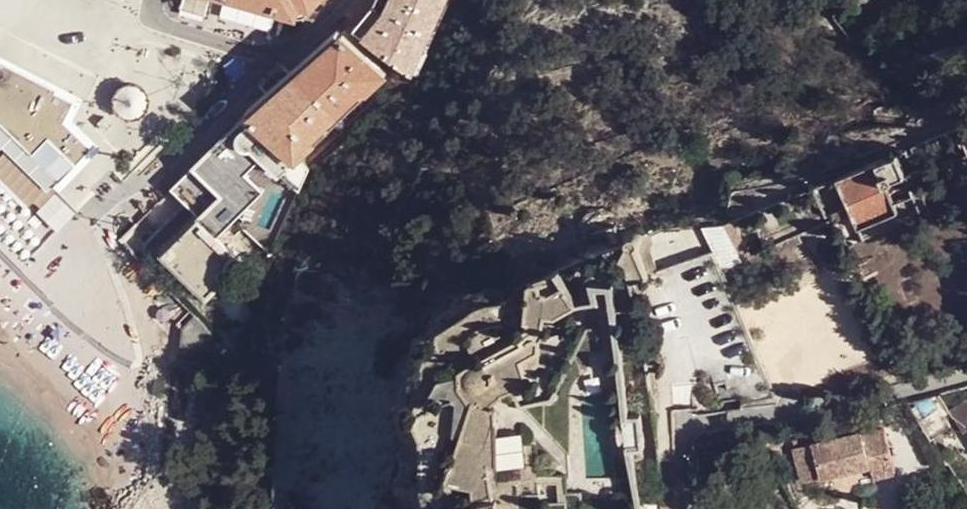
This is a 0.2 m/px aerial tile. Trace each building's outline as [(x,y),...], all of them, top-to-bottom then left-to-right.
[(263,1),(260,0),(225,0),(219,24),(253,34),(263,1)] [(302,12),(306,2),(316,5),(320,0),(260,0),(263,1),(283,7),(302,12)] [(411,76),(448,0),(379,0),(376,5),(357,29),(411,76)] [(274,39),(283,7),(263,1),(253,34),(274,39)] [(371,94),(390,77),(347,32),(252,113),(299,159),(302,162),(320,143),(317,139),(368,91),(371,94)] [(0,67),(0,133),(63,196),(100,158),(72,131),(84,111),(0,67)] [(301,194),(310,170),(302,162),(299,159),(252,113),(251,112),(212,150),(174,189),(188,204),(203,219),(219,236),(282,175),(301,194)] [(959,128),(966,148),(966,125),(959,128)] [(900,145),(839,170),(852,200),(860,221),(901,204),(897,195),(917,187),(900,145)] [(852,200),(839,170),(817,179),(829,209),(852,200)] [(236,254),(227,244),(219,236),(203,219),(188,204),(164,228),(179,241),(222,287),(246,264),(236,254)] [(742,254),(750,250),(735,214),(726,218),(742,254)] [(743,256),(742,254),(726,218),(723,218),(703,219),(722,265),(743,256)] [(164,228),(139,253),(152,267),(165,254),(209,299),(222,287),(179,241),(164,228)] [(629,242),(607,251),(609,257),(622,273),(631,271),(633,282),(651,277),(639,246),(641,244),(642,242),(642,238),(641,235),(639,234),(636,233),(632,234),(631,235),(629,238),(628,240),(629,242)] [(558,270),(528,283),(526,327),(531,327),(531,332),(518,338),(522,347),(489,362),(482,357),(464,365),(464,369),(443,377),(461,384),(476,402),(450,479),(481,488),(478,501),(476,506),(476,508),(585,508),(584,491),(577,492),(569,493),(569,501),(543,502),(542,476),(540,476),(540,471),(539,464),(518,465),(519,475),(502,477),(503,488),(497,489),(491,449),(500,410),(492,408),(505,398),(505,394),(530,390),(526,376),(529,375),(534,372),(537,370),(540,365),(540,357),(542,346),(548,337),(546,333),(550,332),(550,324),(558,324),(579,306),(558,270)] [(614,331),(610,293),(599,293),(600,309),(602,308),(605,331),(607,331),(607,332),(614,331)] [(189,339),(188,352),(209,355),(221,346),(208,324),(189,339)] [(952,430),(932,396),(912,402),(907,403),(934,441),(952,430)] [(951,412),(965,432),(966,431),(966,401),(951,412)] [(640,420),(626,421),(627,428),(622,429),(624,441),(628,441),(629,447),(642,446),(640,420)] [(862,431),(794,449),(802,482),(892,458),(884,428),(863,434),(862,431)] [(576,469),(577,492),(584,491),(583,461),(539,464),(540,471),(576,469)] [(192,486),(190,498),(199,499),(201,487),(192,486)]
